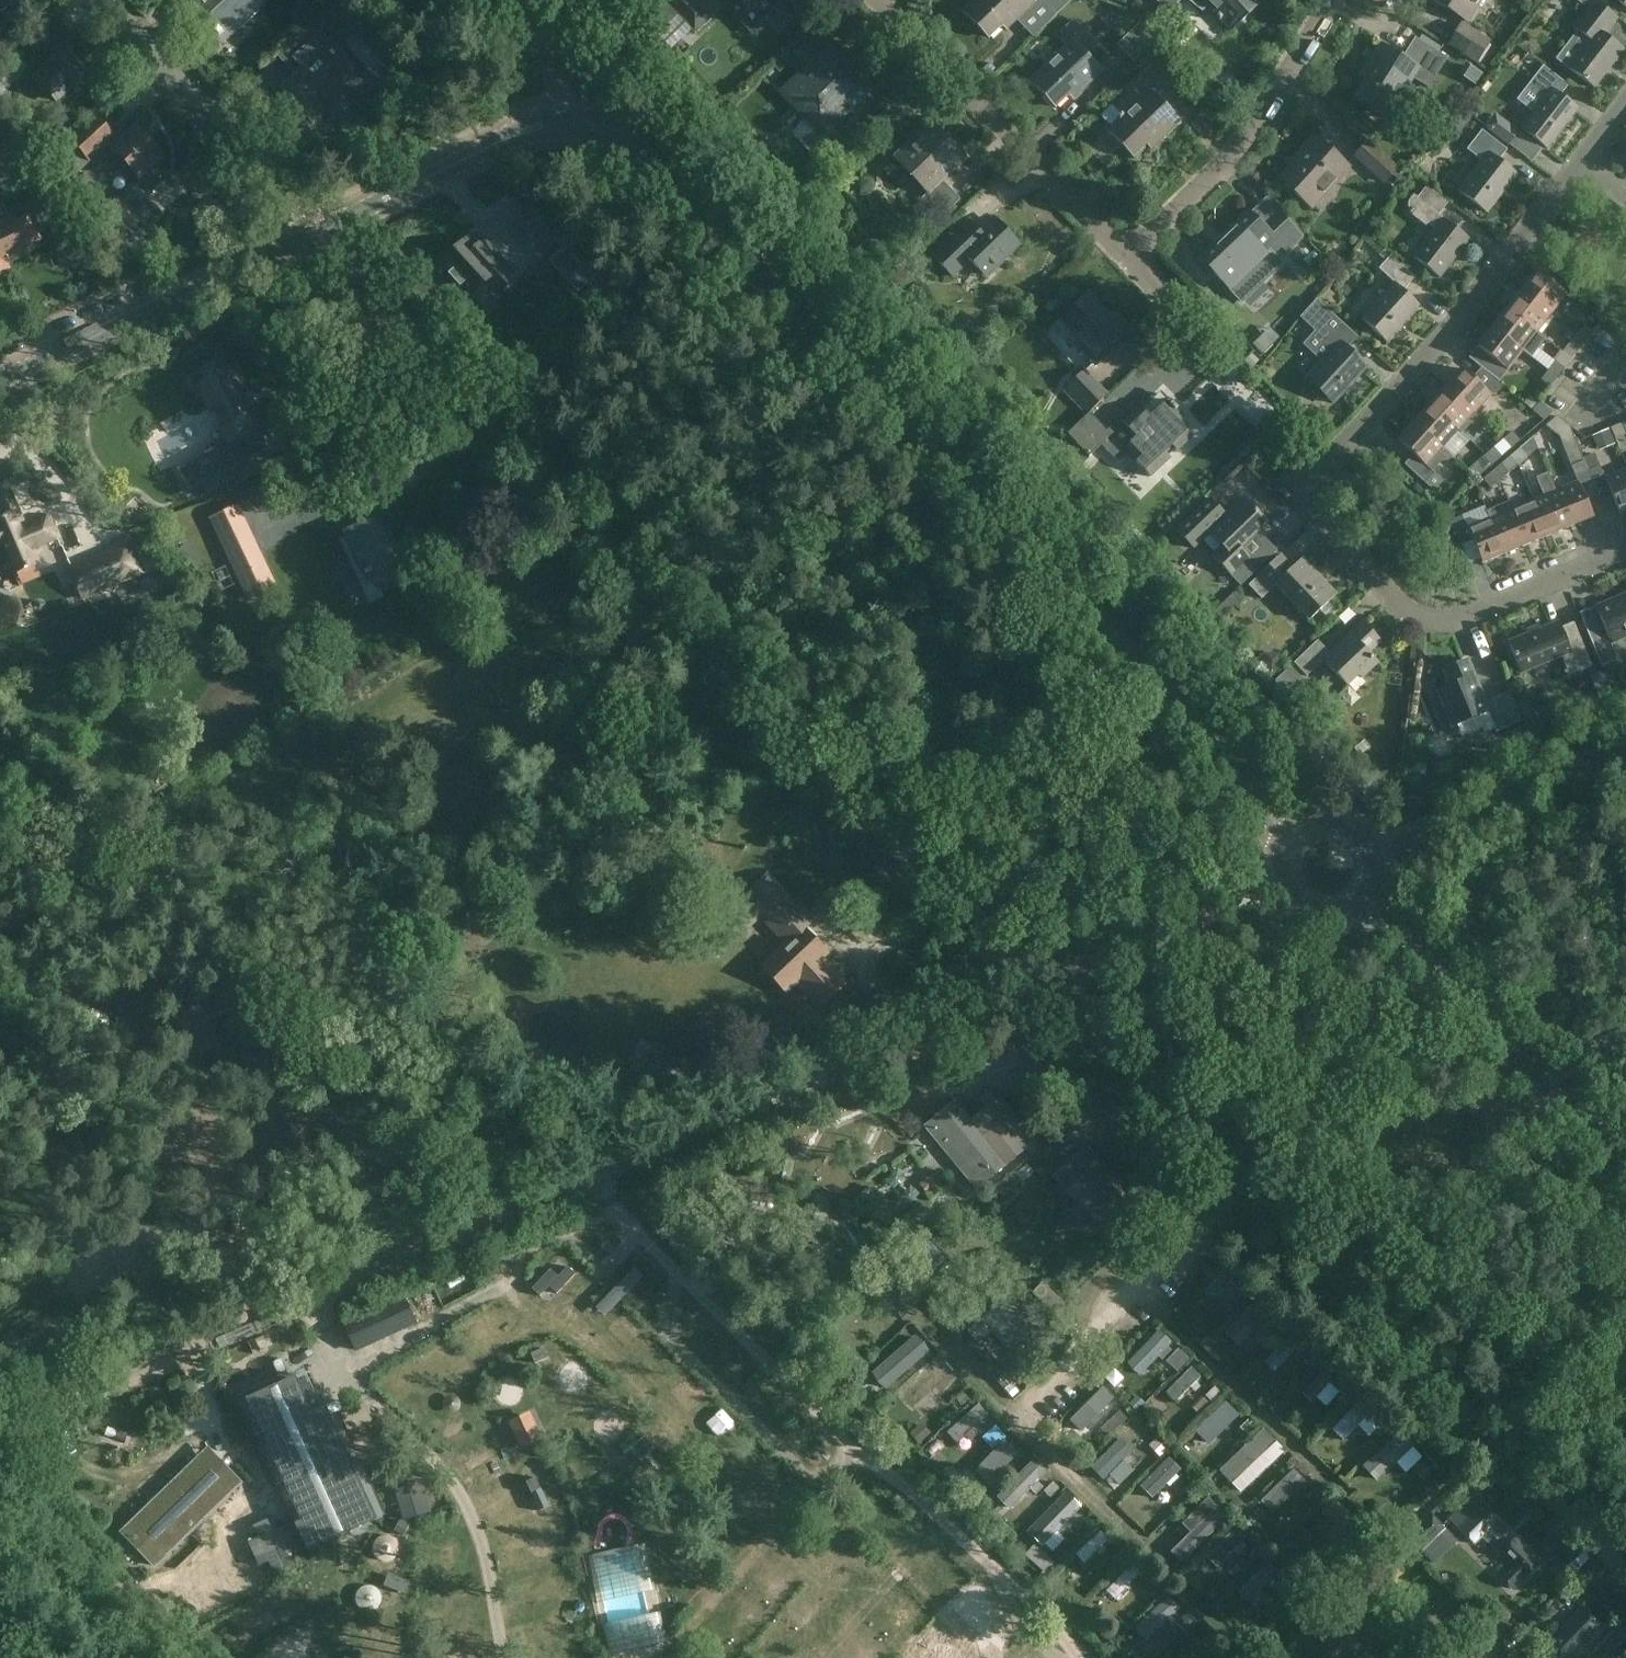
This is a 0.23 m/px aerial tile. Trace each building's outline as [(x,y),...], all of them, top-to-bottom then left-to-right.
[(12,0),(0,0),(0,11),(12,0)] [(203,7),(199,3),(189,13),(221,48),(270,2),(268,0),(211,0),(203,7)] [(329,30),(349,11),(338,0),(337,0),(318,18),(329,30)] [(662,4),(694,35),(714,17),(697,0),(667,0),(662,4)] [(727,4),(742,20),(763,0),(731,0),(727,4)] [(963,10),(988,37),(1003,23),(1002,23),(1011,14),(1016,20),(1034,2),(1032,0),(973,0),(963,10)] [(1057,15),(1073,0),(1042,0),(1057,15)] [(1170,11),(1180,0),(1157,0),(1170,11)] [(1203,10),(1208,5),(1231,30),(1258,4),(1254,0),(1190,0),(1203,10)] [(1466,20),(1479,0),(1434,0),(1466,20)] [(1567,67),(1593,88),(1624,49),(1604,34),(1617,18),(1594,0),(1578,0),(1586,6),(1589,2),(1592,4),(1574,28),(1589,39),(1567,67)] [(1142,21),(1118,44),(1135,62),(1158,39),(1142,21)] [(1461,22),(1446,45),(1477,64),(1492,42),(1461,22)] [(1067,44),(1030,80),(1056,107),(1071,93),(1070,92),(1079,84),(1084,89),(1102,72),(1083,53),(1093,44),(1075,26),(1062,39),(1067,44)] [(314,125),(327,113),(334,120),(347,108),(336,96),(361,73),(338,48),(337,50),(322,33),(294,59),(303,69),(282,89),(314,125)] [(1367,81),(1357,98),(1388,118),(1414,78),(1429,87),(1448,58),(1416,38),(1403,59),(1382,45),(1368,67),(1375,71),(1369,82),(1367,81)] [(73,85),(82,77),(87,73),(66,50),(36,78),(57,100),(73,85)] [(826,51),(785,90),(809,116),(807,118),(815,127),(800,142),(822,164),(845,142),(829,126),(868,89),(844,64),(842,66),(826,51)] [(793,62),(786,53),(776,61),(784,70),(793,62)] [(1543,65),(1517,98),(1533,111),(1521,128),(1547,148),(1577,109),(1560,96),(1568,85),(1543,65)] [(1470,66),(1464,77),(1475,84),(1482,74),(1470,66)] [(1133,156),(1148,143),(1147,142),(1156,134),(1161,139),(1179,122),(1164,106),(1175,95),(1148,67),(1129,85),(1141,97),(1107,129),(1133,156)] [(395,102),(412,87),(402,75),(385,90),(395,102)] [(114,149),(126,138),(120,131),(114,137),(95,117),(70,139),(90,161),(109,144),(114,149)] [(931,123),(895,158),(928,192),(920,199),(939,219),(960,199),(942,180),(965,158),(931,123)] [(136,129),(126,138),(114,149),(152,191),(165,179),(152,165),(161,157),(136,129)] [(1483,162),(1460,192),(1487,213),(1517,174),(1500,160),(1508,150),(1483,130),(1468,150),(1483,162)] [(1302,158),(1282,180),(1311,207),(1348,166),(1316,137),(1299,156),(1302,158)] [(1368,143),(1356,155),(1385,182),(1397,169),(1368,143)] [(1414,195),(1404,208),(1427,226),(1429,224),(1435,229),(1413,257),(1439,278),(1469,239),(1439,216),(1449,203),(1428,187),(1419,198),(1414,195)] [(125,234),(140,221),(122,200),(106,213),(125,234)] [(5,262),(40,246),(25,213),(10,220),(3,204),(0,206),(0,252),(5,262)] [(1228,240),(1205,262),(1231,289),(1270,252),(1278,260),(1303,236),(1283,215),(1267,231),(1250,213),(1225,237),(1228,240)] [(963,227),(934,255),(954,277),(972,260),(987,276),(1019,245),(994,219),(974,238),(963,227)] [(68,222),(52,229),(57,239),(72,232),(68,222)] [(547,227),(527,244),(538,257),(558,240),(547,227)] [(466,239),(443,259),(452,269),(449,272),(461,285),(464,282),(473,292),(486,280),(497,293),(518,275),(485,239),(474,248),(466,239)] [(1316,254),(1304,240),(1287,256),(1299,270),(1316,254)] [(592,279),(564,247),(549,261),(577,293),(592,279)] [(1394,283),(1361,319),(1385,341),(1419,305),(1403,290),(1415,277),(1385,250),(1379,256),(1385,261),(1378,268),(1394,283)] [(895,284),(907,273),(901,266),(889,277),(895,284)] [(1536,271),(1521,289),(1552,313),(1566,294),(1536,271)] [(907,273),(895,284),(905,294),(916,282),(907,273)] [(1552,313),(1521,289),(1507,308),(1537,332),(1552,313)] [(1089,293),(1061,320),(1085,345),(1081,348),(1096,364),(1131,330),(1116,315),(1113,318),(1089,293)] [(1323,398),(1327,398),(1333,403),(1367,367),(1345,347),(1356,336),(1330,312),(1317,300),(1301,317),(1316,331),(1303,345),(1321,360),(1305,378),(1311,384),(1312,388),(1313,392),(1316,395),(1319,397),(1323,398)] [(1507,308),(1492,327),(1523,350),(1530,356),(1536,349),(1545,337),(1537,332),(1507,308)] [(1584,323),(1570,342),(1579,349),(1593,331),(1584,323)] [(1523,350),(1492,327),(1477,347),(1485,353),(1476,364),(1499,381),(1523,350)] [(1555,361),(1541,379),(1550,386),(1564,368),(1555,361)] [(1463,369),(1447,387),(1475,413),(1492,394),(1496,393),(1502,387),(1500,385),(1482,369),(1473,378),(1463,369)] [(233,371),(200,389),(228,441),(208,452),(221,476),(248,461),(236,439),(262,426),(254,410),(256,409),(247,392),(245,393),(233,371)] [(1089,414),(1091,412),(1108,396),(1085,372),(1066,390),(1089,414)] [(1447,387),(1431,404),(1459,430),(1462,433),(1471,423),(1473,425),(1480,425),(1484,421),(1475,413),(1447,387)] [(1091,412),(1089,414),(1072,430),(1069,433),(1091,456),(1103,445),(1120,463),(1129,454),(1151,476),(1193,436),(1180,422),(1185,417),(1162,393),(1145,409),(1141,406),(1112,434),(1091,412)] [(1539,401),(1532,409),(1544,420),(1553,412),(1539,401)] [(1431,404),(1415,422),(1443,448),(1459,430),(1431,404)] [(1597,496),(1587,471),(1569,426),(1557,416),(1545,426),(1559,437),(1577,482),(1556,491),(1571,526),(1592,518),(1586,501),(1597,496)] [(1415,422),(1398,440),(1414,455),(1405,464),(1426,483),(1434,491),(1443,481),(1434,473),(1432,471),(1442,461),(1448,460),(1452,456),(1443,448),(1415,422)] [(1616,444),(1610,430),(1594,437),(1600,451),(1616,444)] [(1512,432),(1504,439),(1512,448),(1520,441),(1512,432)] [(1486,455),(1494,464),(1504,456),(1496,446),(1486,455)] [(1519,448),(1510,456),(1518,464),(1518,465),(1527,458),(1519,448)] [(1510,456),(1492,471),(1500,480),(1500,481),(1518,465),(1518,464),(1510,456)] [(1477,479),(1478,478),(1485,472),(1477,462),(1469,470),(1477,479)] [(1604,478),(1599,466),(1587,471),(1597,496),(1610,491),(1619,513),(1625,510),(1625,469),(1604,478)] [(1492,471),(1483,479),(1491,488),(1500,481),(1500,480),(1492,471)] [(1545,495),(1534,500),(1549,535),(1571,526),(1556,491),(1549,473),(1538,478),(1545,495)] [(3,544),(13,567),(12,566),(15,574),(35,565),(32,558),(29,550),(58,537),(49,516),(19,528),(17,523),(22,521),(9,491),(0,495),(0,508),(3,515),(0,517),(0,545),(3,544)] [(1240,586),(1245,582),(1257,570),(1277,551),(1258,531),(1267,522),(1243,498),(1225,515),(1210,499),(1177,530),(1194,547),(1208,533),(1221,547),(1211,556),(1231,576),(1240,586)] [(1534,500),(1512,509),(1527,545),(1549,535),(1534,500)] [(1509,502),(1488,511),(1491,518),(1490,518),(1505,554),(1527,545),(1512,509),(1509,502)] [(1462,516),(1450,521),(1459,544),(1461,544),(1472,539),(1480,558),(1482,563),(1505,554),(1490,518),(1467,528),(1462,516)] [(381,534),(375,521),(345,535),(365,577),(371,574),(377,587),(392,580),(394,583),(400,580),(398,577),(407,573),(387,531),(381,534)] [(250,598),(273,586),(247,531),(223,542),(250,598)] [(116,549),(71,568),(83,599),(144,574),(128,537),(113,543),(116,549)] [(1261,574),(1257,570),(1245,582),(1262,599),(1276,586),(1310,621),(1337,595),(1302,559),(1287,574),(1274,561),(1261,574)] [(170,570),(161,574),(166,586),(175,582),(170,570)] [(154,577),(140,582),(145,597),(160,591),(154,577)] [(1584,620),(1602,665),(1616,659),(1608,639),(1624,632),(1625,637),(1625,594),(1595,606),(1598,615),(1584,620)] [(1558,621),(1509,642),(1522,672),(1563,656),(1570,675),(1578,671),(1591,666),(1581,641),(1568,646),(1561,628),(1558,621)] [(1317,640),(1294,663),(1306,676),(1322,661),(1346,686),(1358,675),(1361,678),(1378,663),(1368,653),(1381,641),(1362,622),(1329,653),(1317,640)] [(1264,655),(1258,661),(1273,678),(1288,663),(1280,654),(1264,655)] [(1450,710),(1456,724),(1487,712),(1494,729),(1496,732),(1510,726),(1498,697),(1498,696),(1485,702),(1467,660),(1443,670),(1449,685),(1437,691),(1445,712),(1450,710)] [(1276,680),(1275,682),(1304,713),(1320,698),(1291,667),(1276,680)] [(1601,673),(1592,677),(1598,692),(1607,688),(1601,673)] [(238,726),(252,714),(237,697),(224,708),(238,726)] [(1456,752),(1489,739),(1484,727),(1451,739),(1456,752)] [(767,877),(732,910),(744,923),(758,910),(790,944),(763,969),(785,991),(797,979),(800,982),(824,960),(821,956),(824,953),(802,930),(813,920),(799,906),(797,908),(767,877)] [(826,958),(824,960),(800,982),(797,985),(821,1009),(849,983),(826,958)] [(1177,1008),(1167,1019),(1175,1027),(1185,1017),(1177,1008)] [(831,1054),(820,1029),(819,1026),(790,1039),(797,1058),(801,1066),(831,1054)] [(680,1062),(679,1061),(661,1049),(645,1073),(665,1086),(680,1062)] [(713,1094),(709,1084),(697,1089),(701,1099),(713,1094)] [(955,1100),(924,1126),(976,1190),(1037,1140),(1000,1096),(971,1119),(955,1100)] [(1102,1227),(1129,1202),(1118,1189),(1122,1185),(1086,1147),(1055,1176),(1102,1227)] [(926,1179),(919,1184),(926,1193),(933,1188),(926,1179)] [(992,1183),(983,1190),(991,1200),(1000,1192),(995,1187),(992,1183)] [(983,1214),(977,1208),(970,1214),(976,1220),(983,1214)] [(550,1270),(532,1288),(540,1296),(549,1286),(557,1294),(575,1275),(568,1267),(558,1277),(550,1270)] [(1212,1302),(1236,1277),(1226,1267),(1202,1293),(1212,1302)] [(1042,1283),(1032,1294),(1053,1312),(1063,1301),(1042,1283)] [(1255,1292),(1246,1284),(1239,1292),(1248,1300),(1255,1292)] [(404,1294),(342,1322),(356,1353),(417,1324),(404,1294)] [(1260,1324),(1271,1312),(1257,1298),(1224,1332),(1238,1346),(1260,1324)] [(1289,1327),(1281,1318),(1272,1325),(1280,1335),(1289,1327)] [(1140,1376),(1160,1354),(1164,1358),(1171,1350),(1167,1347),(1172,1341),(1159,1329),(1127,1364),(1140,1376)] [(1293,1332),(1264,1362),(1274,1373),(1304,1342),(1293,1332)] [(1189,1358),(1180,1349),(1170,1360),(1179,1368),(1189,1358)] [(1322,1359),(1315,1352),(1307,1361),(1314,1368),(1322,1359)] [(939,1361),(900,1397),(912,1410),(950,1374),(939,1361)] [(1166,1392),(1176,1402),(1201,1377),(1192,1367),(1166,1392)] [(1326,1368),(1302,1392),(1311,1401),(1335,1377),(1326,1368)] [(302,1377),(278,1388),(283,1398),(307,1386),(302,1377)] [(1222,1392),(1215,1384),(1206,1393),(1213,1401),(1222,1392)] [(274,1402),(270,1391),(246,1402),(250,1412),(274,1402)] [(1345,1393),(1337,1402),(1343,1407),(1351,1398),(1345,1393)] [(963,1395),(956,1402),(962,1409),(969,1402),(963,1395)] [(1100,1395),(1073,1423),(1082,1432),(1110,1405),(1100,1395)] [(1138,1396),(1130,1404),(1138,1411),(1145,1403),(1138,1396)] [(1227,1400),(1202,1427),(1212,1436),(1237,1409),(1227,1400)] [(298,1431),(300,1430),(302,1436),(312,1432),(310,1426),(335,1414),(342,1411),(338,1401),(305,1416),(301,1408),(291,1412),(295,1421),(293,1422),(298,1431)] [(1358,1426),(1368,1436),(1378,1427),(1367,1416),(1370,1413),(1359,1402),(1332,1429),(1343,1441),(1358,1426)] [(989,1414),(979,1404),(947,1433),(957,1444),(989,1414)] [(302,1436),(300,1437),(311,1461),(317,1458),(323,1455),(326,1462),(353,1450),(341,1424),(343,1417),(335,1414),(310,1426),(312,1432),(302,1436)] [(1254,1425),(1248,1418),(1240,1425),(1247,1432),(1254,1425)] [(271,1443),(260,1419),(250,1424),(261,1448),(271,1443)] [(1149,1432),(1138,1420),(1108,1448),(1119,1460),(1149,1432)] [(857,1421),(848,1430),(868,1449),(877,1440),(857,1421)] [(1381,1436),(1388,1428),(1383,1422),(1375,1430),(1381,1436)] [(599,1441),(605,1452),(635,1436),(628,1424),(599,1441)] [(919,1425),(908,1436),(918,1445),(928,1435),(919,1425)] [(1377,1482),(1415,1446),(1399,1430),(1362,1466),(1377,1482)] [(1260,1434),(1230,1464),(1239,1473),(1269,1443),(1260,1434)] [(655,1448),(645,1437),(631,1450),(642,1461),(655,1448)] [(1156,1439),(1148,1445),(1161,1457),(1167,1450),(1156,1439)] [(323,1470),(317,1458),(311,1461),(308,1462),(319,1486),(323,1485),(329,1498),(347,1489),(339,1471),(354,1465),(350,1456),(326,1466),(327,1468),(323,1470)] [(990,1456),(973,1474),(991,1491),(1009,1475),(990,1456)] [(1140,1486),(1153,1498),(1181,1469),(1168,1457),(1140,1486)] [(1419,1459),(1410,1467),(1422,1480),(1430,1472),(1419,1459)] [(1016,1497),(1025,1489),(1029,1493),(1045,1477),(1040,1472),(1042,1471),(1041,1469),(1032,1460),(1005,1486),(1016,1497)] [(432,1510),(430,1504),(420,1468),(391,1476),(403,1518),(432,1510)] [(951,1468),(943,1476),(951,1485),(960,1477),(951,1468)] [(1293,1470),(1271,1491),(1280,1501),(1287,1495),(1290,1498),(1296,1493),(1293,1490),(1302,1480),(1293,1470)] [(217,1506),(184,1472),(168,1487),(159,1495),(121,1532),(155,1566),(217,1506)] [(1194,1477),(1181,1490),(1187,1495),(1200,1482),(1194,1477)] [(295,1479),(284,1484),(271,1490),(276,1499),(264,1505),(273,1524),(284,1519),(288,1528),(297,1524),(309,1548),(312,1546),(318,1543),(308,1520),(312,1518),(307,1508),(308,1508),(320,1502),(311,1483),(299,1489),(295,1479)] [(1325,1491),(1319,1484),(1307,1495),(1313,1502),(1325,1491)] [(1036,1528),(1045,1537),(1078,1504),(1069,1495),(1036,1528)] [(1189,1534),(1169,1553),(1181,1563),(1228,1515),(1209,1496),(1180,1526),(1189,1534)] [(1450,1519),(1460,1529),(1474,1543),(1482,1536),(1492,1546),(1489,1549),(1497,1557),(1500,1554),(1512,1566),(1500,1579),(1512,1589),(1524,1577),(1529,1573),(1533,1574),(1537,1571),(1537,1566),(1540,1563),(1516,1539),(1509,1546),(1499,1536),(1506,1529),(1473,1496),(1450,1519)] [(1335,1498),(1320,1513),(1334,1527),(1356,1545),(1369,1532),(1335,1498)] [(351,1500),(333,1508),(344,1532),(362,1524),(351,1500)] [(986,1520),(1004,1533),(1018,1513),(1000,1500),(986,1520)] [(1235,1503),(1229,1508),(1237,1516),(1245,1508),(1240,1503),(1235,1503)] [(1429,1513),(1405,1535),(1423,1553),(1441,1535),(1437,1530),(1442,1525),(1429,1513)] [(395,1531),(403,1536),(409,1526),(400,1521),(395,1531)] [(1238,1526),(1207,1558),(1218,1568),(1236,1549),(1240,1554),(1246,1548),(1241,1543),(1249,1536),(1238,1526)] [(1101,1531),(1075,1554),(1084,1564),(1109,1540),(1101,1531)] [(680,1533),(666,1542),(673,1553),(687,1544),(680,1533)] [(372,1546),(371,1549),(371,1551),(372,1553),(373,1555),(374,1557),(375,1559),(377,1560),(379,1561),(381,1562),(383,1562),(385,1563),(387,1562),(389,1562),(392,1561),(393,1560),(395,1558),(397,1557),(398,1555),(398,1553),(399,1551),(399,1549),(399,1546),(398,1544),(398,1542),(396,1540),(395,1539),(393,1537),(391,1536),(389,1535),(387,1535),(385,1535),(383,1535),(381,1535),(379,1536),(377,1537),(375,1539),(374,1541),(373,1542),(372,1546)] [(645,1543),(587,1554),(609,1653),(667,1641),(645,1543)] [(1254,1561),(1264,1553),(1258,1546),(1248,1555),(1254,1561)] [(1126,1556),(1120,1550),(1112,1558),(1118,1564),(1126,1556)] [(1315,1556),(1307,1565),(1314,1571),(1322,1562),(1315,1556)] [(1278,1572),(1269,1562),(1238,1592),(1247,1602),(1278,1572)] [(1132,1564),(1106,1591),(1115,1600),(1142,1572),(1132,1564)] [(389,1573),(385,1585),(404,1592),(409,1581),(389,1573)] [(1161,1590),(1156,1584),(1148,1591),(1153,1597),(1161,1590)] [(356,1596),(355,1599),(356,1601),(356,1603),(357,1605),(358,1607),(360,1608),(361,1610),(363,1611),(365,1612),(367,1612),(369,1613),(372,1612),(374,1612),(376,1611),(378,1610),(379,1608),(381,1607),(382,1605),(383,1603),(383,1601),(383,1598),(383,1596),(383,1594),(382,1592),(381,1590),(379,1589),(377,1587),(376,1586),(374,1585),(371,1585),(369,1585),(367,1585),(365,1585),(363,1586),(361,1587),(359,1589),(358,1591),(357,1592),(356,1596)] [(995,1592),(970,1615),(982,1628),(1007,1604),(995,1592)] [(1136,1650),(1151,1635),(1155,1639),(1162,1632),(1159,1628),(1170,1616),(1159,1605),(1125,1638),(1136,1650)] [(1551,1639),(1570,1657),(1572,1657),(1602,1627),(1582,1607),(1551,1639)] [(1187,1613),(1176,1623),(1186,1634),(1197,1624),(1197,1623),(1191,1617),(1187,1613)] [(1036,1656),(1037,1657),(1054,1657),(1055,1657),(1063,1650),(1073,1641),(1064,1631),(1058,1637),(1036,1656)] [(304,1647),(291,1633),(265,1657),(292,1657),(304,1647)] [(1423,1634),(1407,1636),(1408,1647),(1425,1646),(1423,1634)] [(940,1656),(934,1651),(931,1647),(928,1650),(925,1647),(913,1657),(914,1657),(938,1657),(940,1656)]
